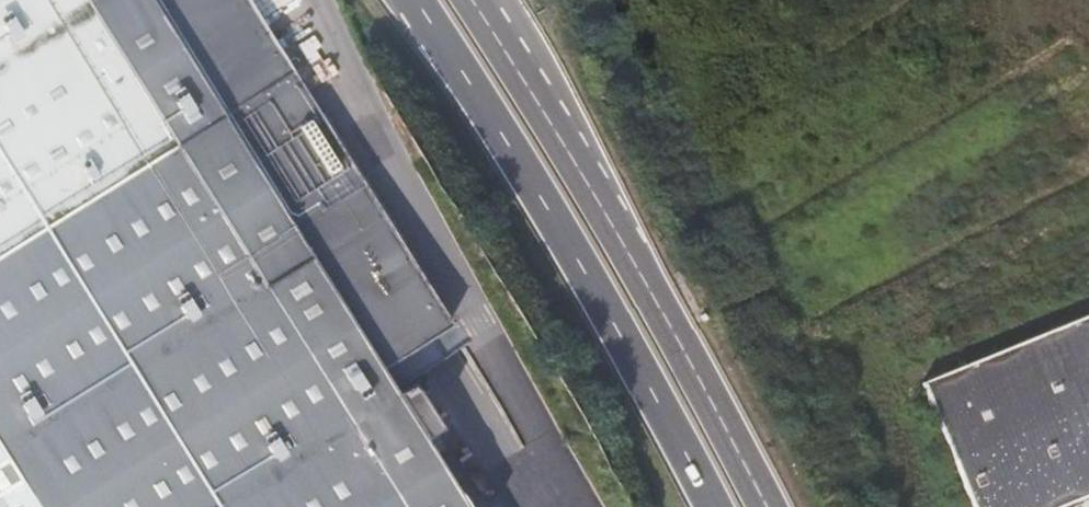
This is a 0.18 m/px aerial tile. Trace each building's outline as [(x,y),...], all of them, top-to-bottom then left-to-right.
[(376,368),(449,322),(291,70),(248,0),(0,0),(0,506),(464,506),(376,368)] [(928,377),(974,506),(1088,506),(1088,321),(928,377)]
